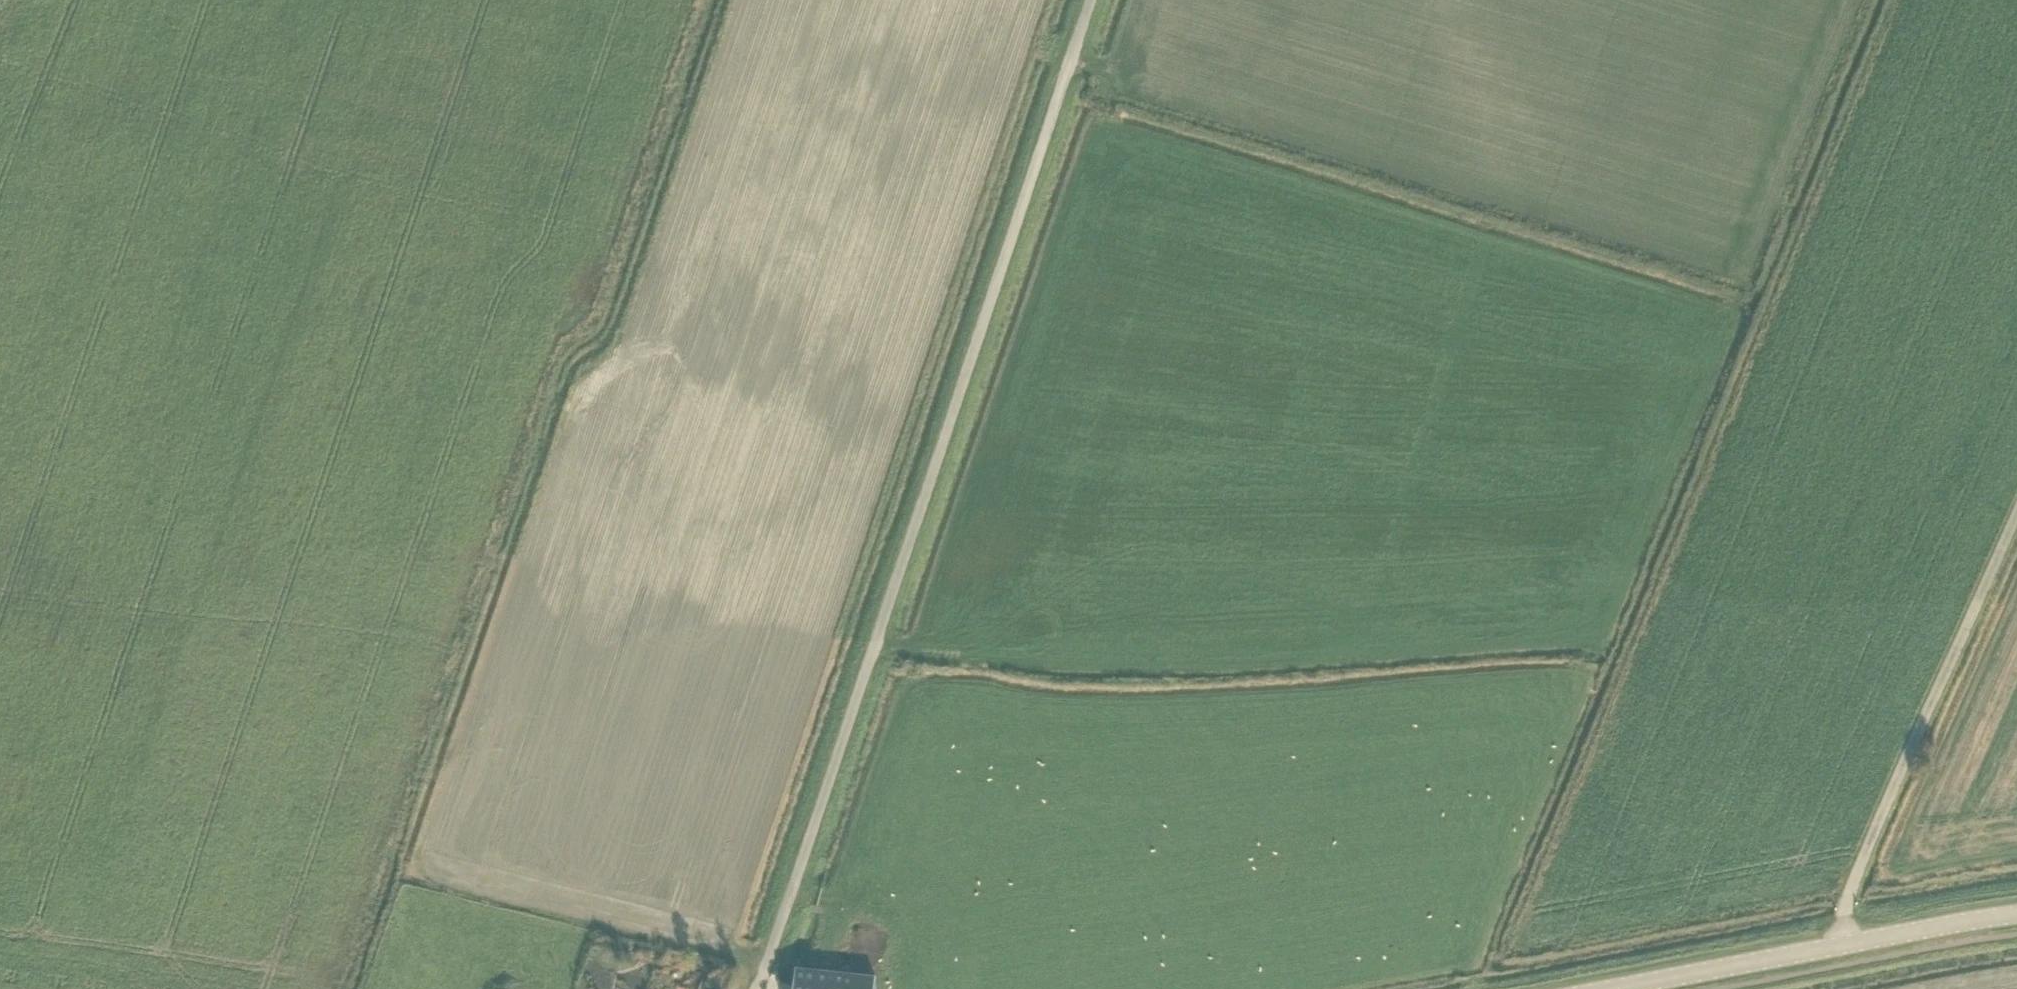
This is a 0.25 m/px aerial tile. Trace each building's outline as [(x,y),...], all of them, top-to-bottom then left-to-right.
[(878,981),(799,970),(796,988),(877,988),(878,981)]
